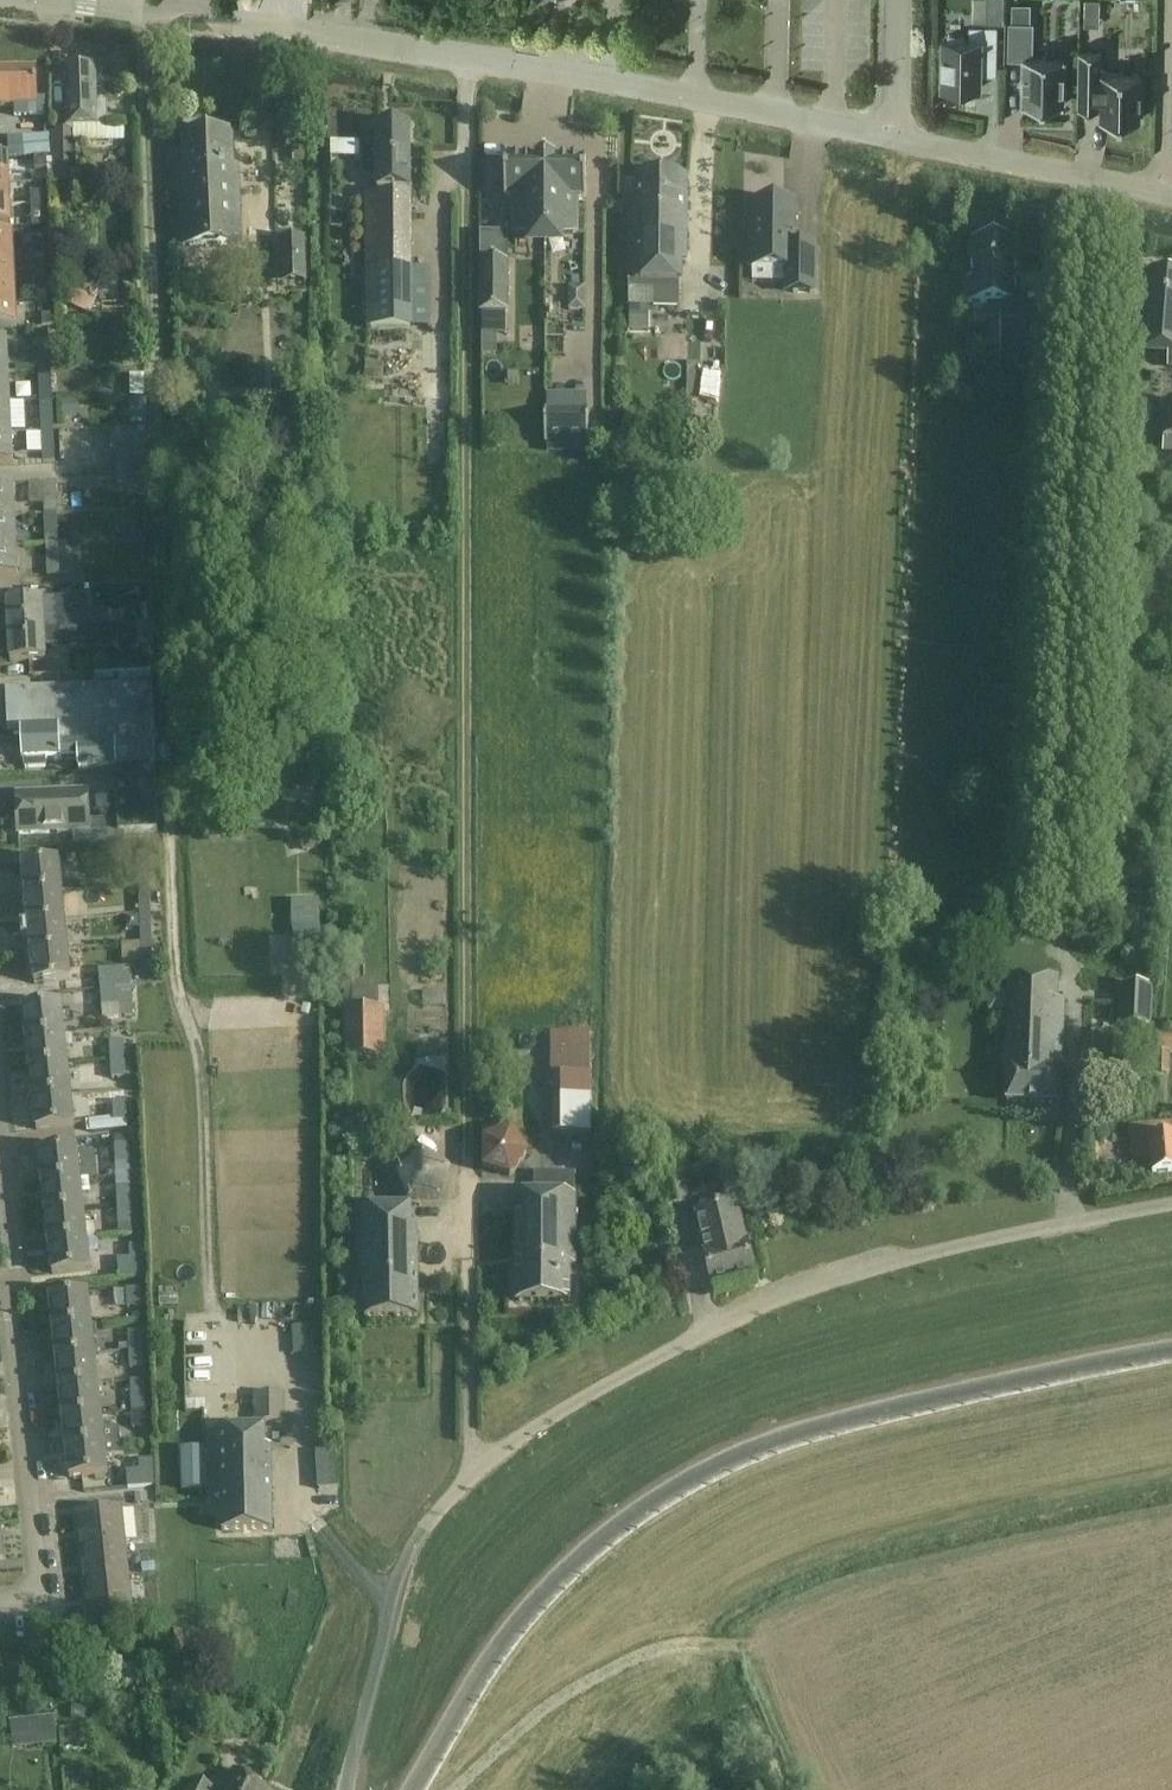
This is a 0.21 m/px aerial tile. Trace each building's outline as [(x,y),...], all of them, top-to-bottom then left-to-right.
[(1012,6),(1012,22),(1030,23),(1030,6),(1012,6)] [(1065,57),(1064,57),(1032,57),(1032,23),(1030,23),(1012,22),(1009,22),(1009,58),(1024,58),(1023,104),(1034,104),(1034,109),(1053,109),(1053,105),(1064,105),(1065,57)] [(971,27),(971,34),(970,41),(943,40),(942,88),(981,89),(981,47),(996,48),(996,27),(971,27)] [(1102,51),(1080,50),(1079,50),(1078,107),(1102,108),(1101,120),(1139,120),(1140,73),(1101,72),(1102,51)] [(96,69),(65,70),(67,126),(74,126),(74,130),(76,130),(76,142),(124,141),(124,125),(108,125),(108,104),(97,104),(96,69)] [(14,105),(15,117),(46,116),(45,99),(37,99),(37,70),(0,71),(0,106),(14,105)] [(376,124),(377,166),(377,195),(365,195),(365,330),(430,329),(429,288),(412,289),(412,195),(410,195),(409,123),(376,124)] [(74,130),(52,130),(53,180),(76,180),(76,142),(76,130),(74,130)] [(180,169),(182,245),(239,243),(237,167),(232,167),(231,132),(184,133),(185,169),(180,169)] [(50,137),(28,138),(28,153),(50,152),(50,137)] [(545,233),(545,158),(536,158),(536,160),(505,160),(505,198),(513,198),(513,233),(545,233)] [(554,158),(545,158),(545,233),(577,233),(577,198),(586,198),(586,160),(554,160),(554,158)] [(9,182),(9,183),(10,183),(9,159),(0,159),(0,183),(9,182)] [(679,307),(679,284),(679,263),(687,263),(687,178),(634,177),(634,215),(629,215),(628,306),(679,307)] [(10,205),(9,183),(9,182),(0,183),(0,205),(10,205)] [(796,202),(773,202),(754,202),(753,235),(751,235),(750,268),(794,269),(794,293),(816,293),(816,257),(795,256),(796,202)] [(0,205),(0,229),(10,229),(10,217),(10,205),(0,205)] [(12,259),(11,236),(0,236),(0,260),(12,259)] [(307,283),(306,237),(280,238),(281,283),(307,283)] [(1016,243),(994,242),(973,242),(972,281),(968,281),(968,303),(1002,303),(1002,346),(1045,347),(1045,315),(1020,315),(1020,282),(1016,282),(1016,243)] [(0,260),(0,283),(13,282),(12,259),(0,260)] [(506,262),(480,262),(480,313),(507,314),(506,262)] [(1147,276),(1144,317),(1141,317),(1139,344),(1170,347),(1169,367),(1171,367),(1171,278),(1147,276)] [(0,283),(0,306),(15,305),(13,282),(0,283)] [(96,298),(70,288),(63,303),(91,315),(97,301),(95,301),(96,298)] [(0,306),(0,329),(16,329),(15,305),(0,306)] [(36,340),(38,370),(50,370),(49,339),(36,340)] [(9,372),(7,341),(0,341),(0,372),(9,372)] [(50,370),(38,370),(39,401),(52,400),(50,370)] [(699,370),(698,397),(718,398),(719,371),(699,370)] [(0,372),(0,403),(10,402),(9,372),(0,372)] [(52,400),(39,401),(40,431),(53,430),(52,400)] [(0,403),(0,433),(12,432),(10,402),(0,403)] [(1166,403),(1163,437),(1171,438),(1171,403),(1166,403)] [(588,416),(545,416),(545,448),(588,448),(588,416)] [(53,430),(40,431),(42,463),(55,462),(53,430)] [(0,433),(0,464),(13,464),(12,432),(0,433)] [(116,469),(131,468),(146,468),(146,451),(115,452),(116,469)] [(146,468),(131,468),(116,469),(116,487),(147,486),(146,468)] [(56,482),(42,483),(44,514),(57,514),(56,482)] [(15,515),(14,484),(0,485),(0,516),(15,515)] [(57,514),(44,514),(46,545),(59,544),(57,514)] [(0,516),(0,547),(16,546),(15,515),(0,516)] [(59,544),(46,545),(47,576),(60,575),(59,544)] [(0,547),(0,578),(18,577),(16,546),(0,547)] [(42,600),(7,602),(8,632),(60,629),(79,628),(98,627),(112,626),(111,613),(97,614),(86,614),(57,616),(56,599),(42,600)] [(79,628),(60,629),(60,642),(80,641),(98,640),(98,627),(79,628)] [(60,629),(8,632),(10,662),(45,660),(44,644),(60,643),(60,642),(60,629)] [(156,766),(155,750),(152,684),(151,684),(151,670),(94,672),(95,685),(11,689),(13,734),(20,734),(22,758),(78,756),(78,770),(115,768),(156,766)] [(115,770),(116,794),(118,833),(157,831),(154,768),(115,770)] [(261,784),(258,797),(305,805),(304,812),(313,813),(319,791),(314,790),(317,780),(278,771),(274,788),(261,784)] [(90,831),(88,790),(16,794),(18,835),(90,831)] [(149,853),(136,853),(138,884),(150,883),(149,853)] [(22,865),(25,895),(62,891),(59,861),(22,865)] [(150,883),(138,884),(139,913),(151,913),(150,883)] [(62,891),(25,895),(28,924),(65,921),(62,891)] [(291,901),(293,956),(321,956),(320,900),(291,901)] [(139,916),(127,916),(127,929),(139,929),(140,942),(140,943),(152,943),(151,913),(139,913),(139,916)] [(65,921),(28,924),(31,954),(68,950),(65,921)] [(140,942),(121,944),(123,963),(141,961),(141,974),(153,974),(152,943),(140,943),(140,942)] [(68,950),(31,954),(34,984),(71,981),(68,950)] [(98,970),(100,988),(131,985),(129,966),(98,970)] [(1002,1067),(1008,1067),(1006,1103),(1010,1103),(1054,1105),(1059,1105),(1061,1066),(1062,1066),(1065,1000),(1058,999),(1059,979),(1006,976),(1002,1067)] [(343,1006),(377,1005),(376,980),(343,980),(343,1006)] [(1152,1028),(1154,985),(1120,984),(1117,1027),(1152,1028)] [(131,985),(100,988),(102,1007),(118,1007),(119,1018),(133,1016),(131,989),(131,985)] [(22,1008),(26,1039),(73,1034),(71,1019),(63,1020),(61,1004),(22,1008)] [(385,1058),(384,1008),(345,1009),(346,1059),(385,1058)] [(550,1078),(552,1078),(552,1136),(592,1135),(591,1077),(590,1030),(550,1030),(550,1078)] [(1159,1032),(1159,1051),(1171,1052),(1171,1032),(1159,1032)] [(73,1034),(26,1039),(29,1069),(67,1065),(66,1048),(74,1047),(73,1034)] [(124,1041),(109,1042),(110,1060),(125,1060),(124,1041)] [(1171,1075),(1171,1052),(1156,1052),(1155,1075),(1171,1075)] [(125,1060),(110,1060),(111,1079),(126,1079),(125,1060)] [(67,1065),(29,1069),(32,1100),(71,1096),(67,1065)] [(71,1096),(32,1100),(36,1131),(74,1126),(71,1096)] [(112,1102),(113,1116),(89,1119),(90,1133),(127,1128),(126,1120),(128,1120),(127,1101),(112,1102)] [(480,1126),(485,1139),(483,1140),(482,1170),(512,1179),(529,1155),(513,1129),(510,1130),(507,1117),(480,1126)] [(1131,1157),(1150,1155),(1152,1173),(1171,1171),(1171,1121),(1127,1127),(1131,1157)] [(129,1143),(114,1144),(115,1164),(130,1163),(129,1143)] [(397,1204),(407,1202),(408,1204),(441,1202),(450,1171),(423,1152),(421,1154),(416,1147),(412,1144),(384,1167),(397,1204)] [(38,1152),(41,1183),(80,1179),(77,1148),(38,1152)] [(517,1215),(517,1302),(570,1302),(570,1263),(575,1264),(575,1173),(534,1173),(534,1196),(522,1196),(522,1215),(517,1215)] [(80,1179),(41,1183),(44,1214),(83,1209),(80,1179)] [(116,1187),(117,1206),(132,1205),(131,1186),(116,1187)] [(692,1200),(696,1214),(705,1253),(703,1253),(710,1284),(754,1274),(746,1242),(745,1242),(737,1205),(717,1209),(714,1194),(692,1200)] [(631,1224),(648,1220),(644,1204),(628,1208),(631,1224)] [(132,1205),(117,1206),(119,1237),(133,1236),(132,1205)] [(83,1209),(44,1214),(48,1244),(87,1240),(83,1209)] [(418,1317),(417,1229),(411,1229),(410,1209),(358,1210),(359,1279),(364,1279),(364,1318),(418,1317)] [(87,1240),(48,1244),(51,1275),(90,1270),(87,1240)] [(119,1279),(145,1275),(143,1244),(128,1245),(130,1257),(117,1259),(119,1279)] [(140,1289),(126,1289),(126,1309),(141,1309),(140,1289)] [(49,1298),(53,1329),(91,1324),(88,1294),(49,1298)] [(91,1324),(53,1329),(56,1358),(94,1354),(91,1324)] [(316,1325),(293,1326),(293,1351),(316,1351),(316,1325)] [(127,1332),(128,1351),(143,1350),(142,1331),(127,1332)] [(143,1350),(128,1351),(129,1369),(144,1369),(143,1350)] [(94,1354),(56,1358),(59,1388),(98,1384),(94,1354)] [(130,1381),(131,1411),(145,1410),(144,1380),(130,1381)] [(98,1384),(59,1388),(62,1418),(101,1414),(98,1384)] [(254,1394),(254,1423),(285,1422),(284,1393),(254,1394)] [(145,1410),(131,1411),(132,1428),(146,1428),(145,1410)] [(101,1414),(62,1418),(65,1448),(120,1443),(118,1428),(102,1429),(101,1414)] [(273,1530),(271,1448),(265,1449),(265,1428),(212,1429),(214,1498),(220,1498),(221,1531),(273,1530)] [(120,1443),(65,1448),(69,1479),(107,1475),(105,1457),(121,1456),(120,1443)] [(178,1448),(179,1490),(204,1490),(203,1447),(178,1448)] [(315,1450),(316,1489),(337,1488),(336,1449),(315,1450)] [(139,1472),(127,1472),(128,1487),(130,1487),(153,1486),(154,1486),(153,1459),(138,1460),(139,1470),(139,1472)] [(77,1512),(81,1547),(125,1542),(122,1507),(77,1512)] [(125,1542),(81,1547),(85,1582),(129,1577),(125,1542)] [(129,1577),(85,1582),(89,1617),(133,1612),(129,1577)] [(54,1720),(9,1724),(11,1748),(56,1743),(54,1720)] [(228,1771),(220,1789),(268,1789),(228,1771)]
